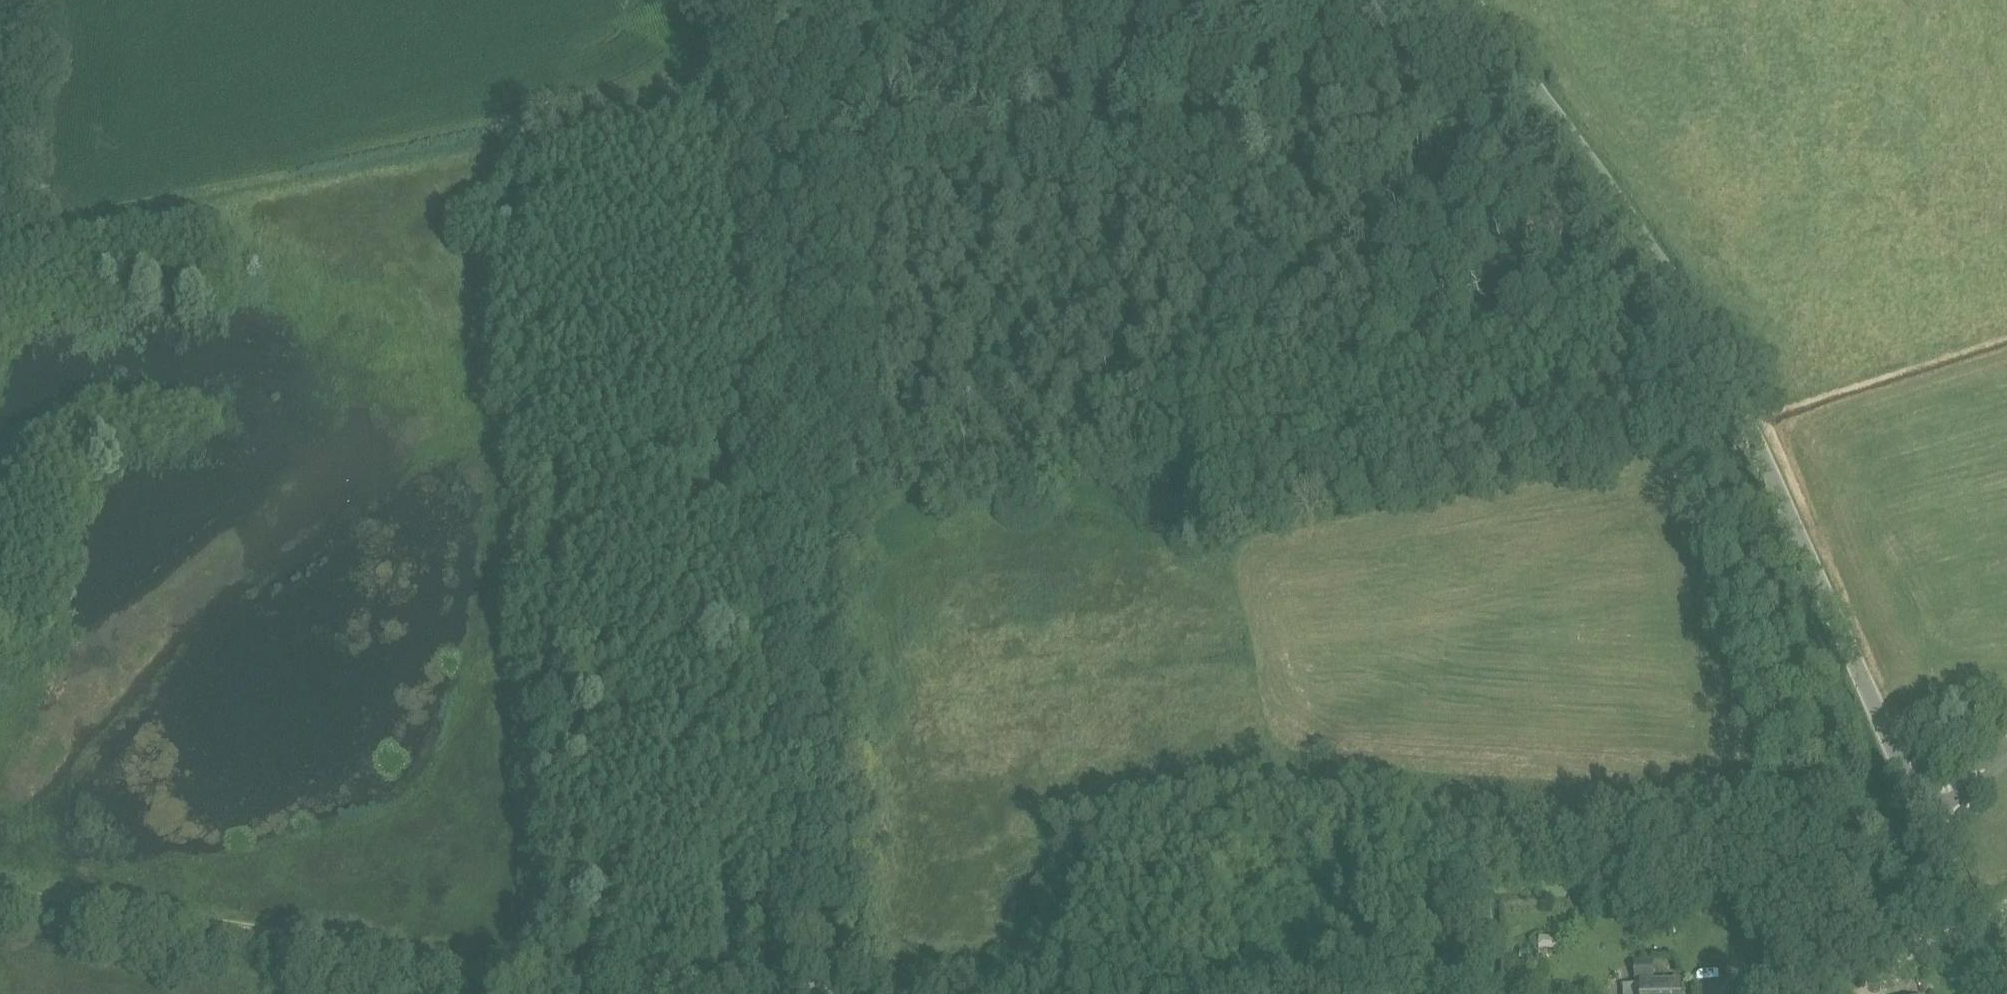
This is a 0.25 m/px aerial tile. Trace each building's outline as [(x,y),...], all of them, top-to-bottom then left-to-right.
[(1538,936),(1537,950),(1562,951),(1563,937),(1538,936)] [(1636,963),(1637,979),(1642,979),(1642,993),(1681,993),(1680,984),(1650,985),(1650,979),(1652,978),(1651,963),(1636,963)]
